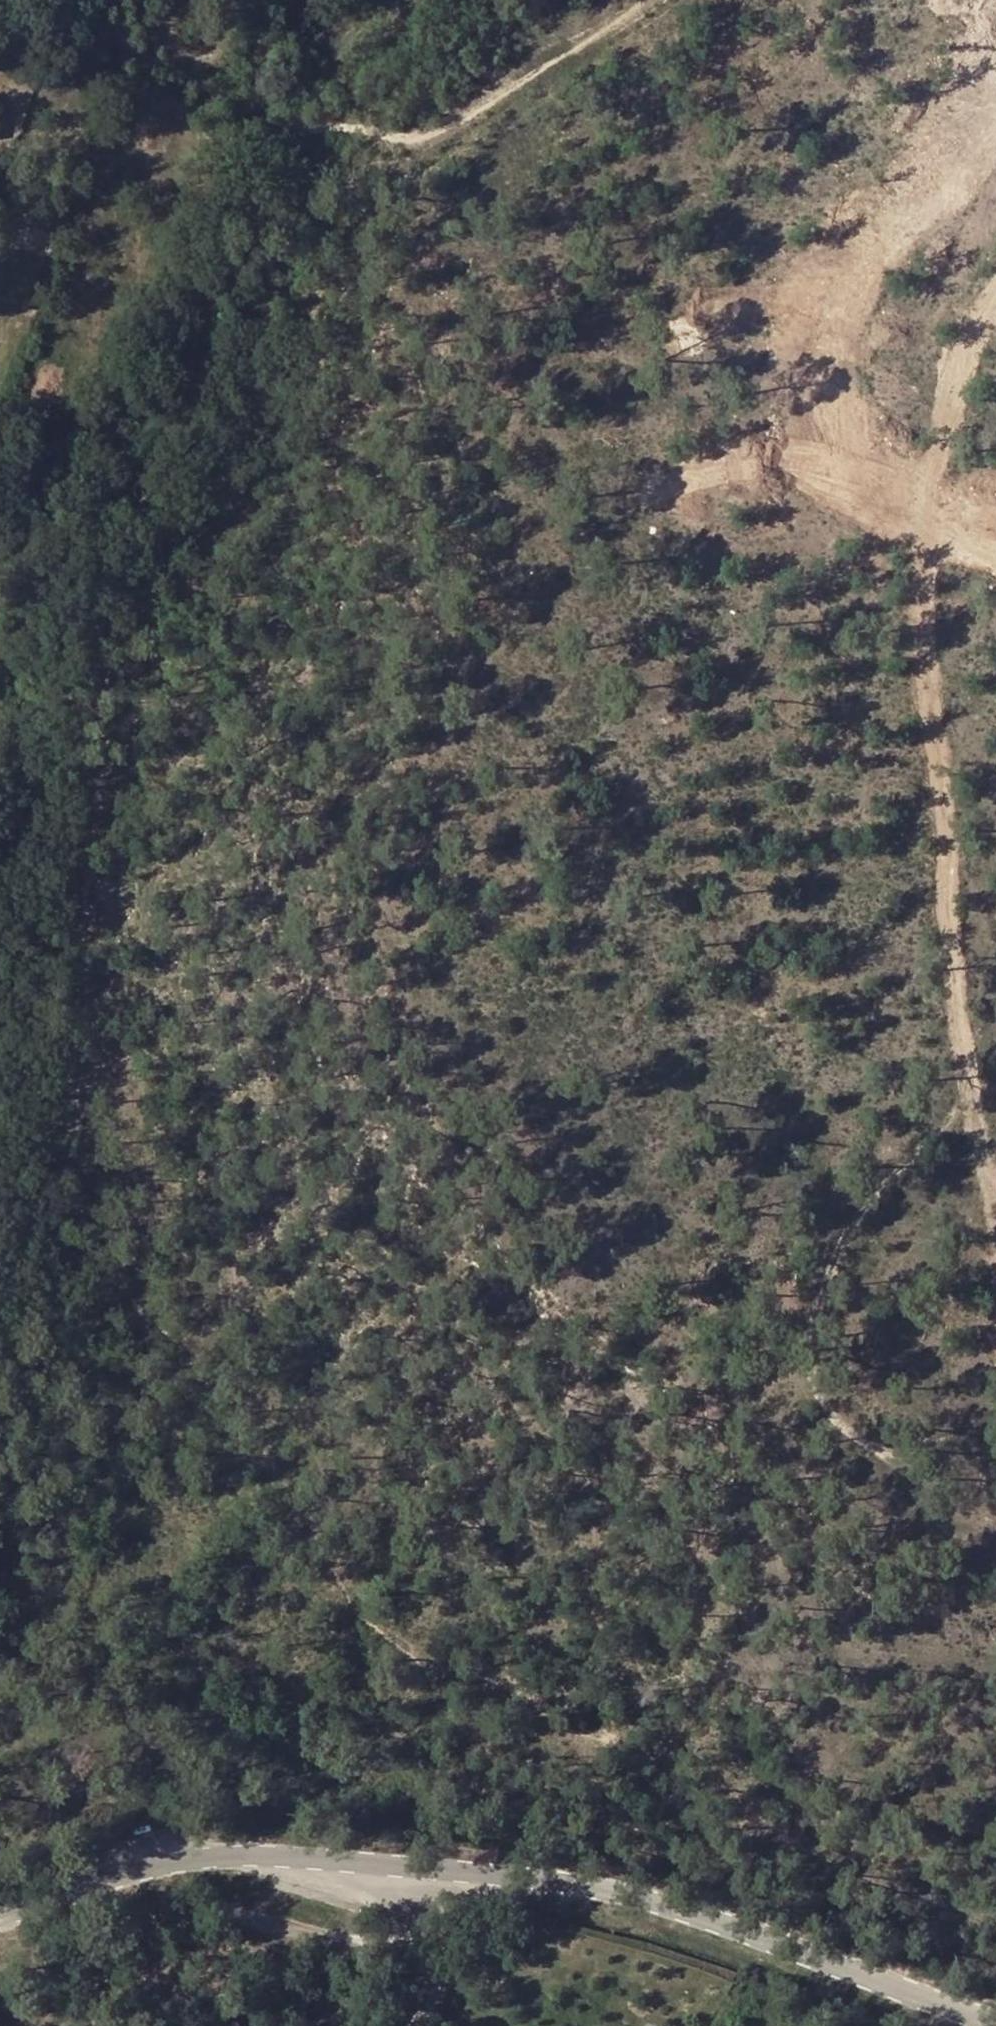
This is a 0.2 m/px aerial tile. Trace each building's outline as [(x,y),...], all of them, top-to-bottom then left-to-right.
[(132,1828),(134,1835),(152,1831),(150,1824),(132,1828)]
